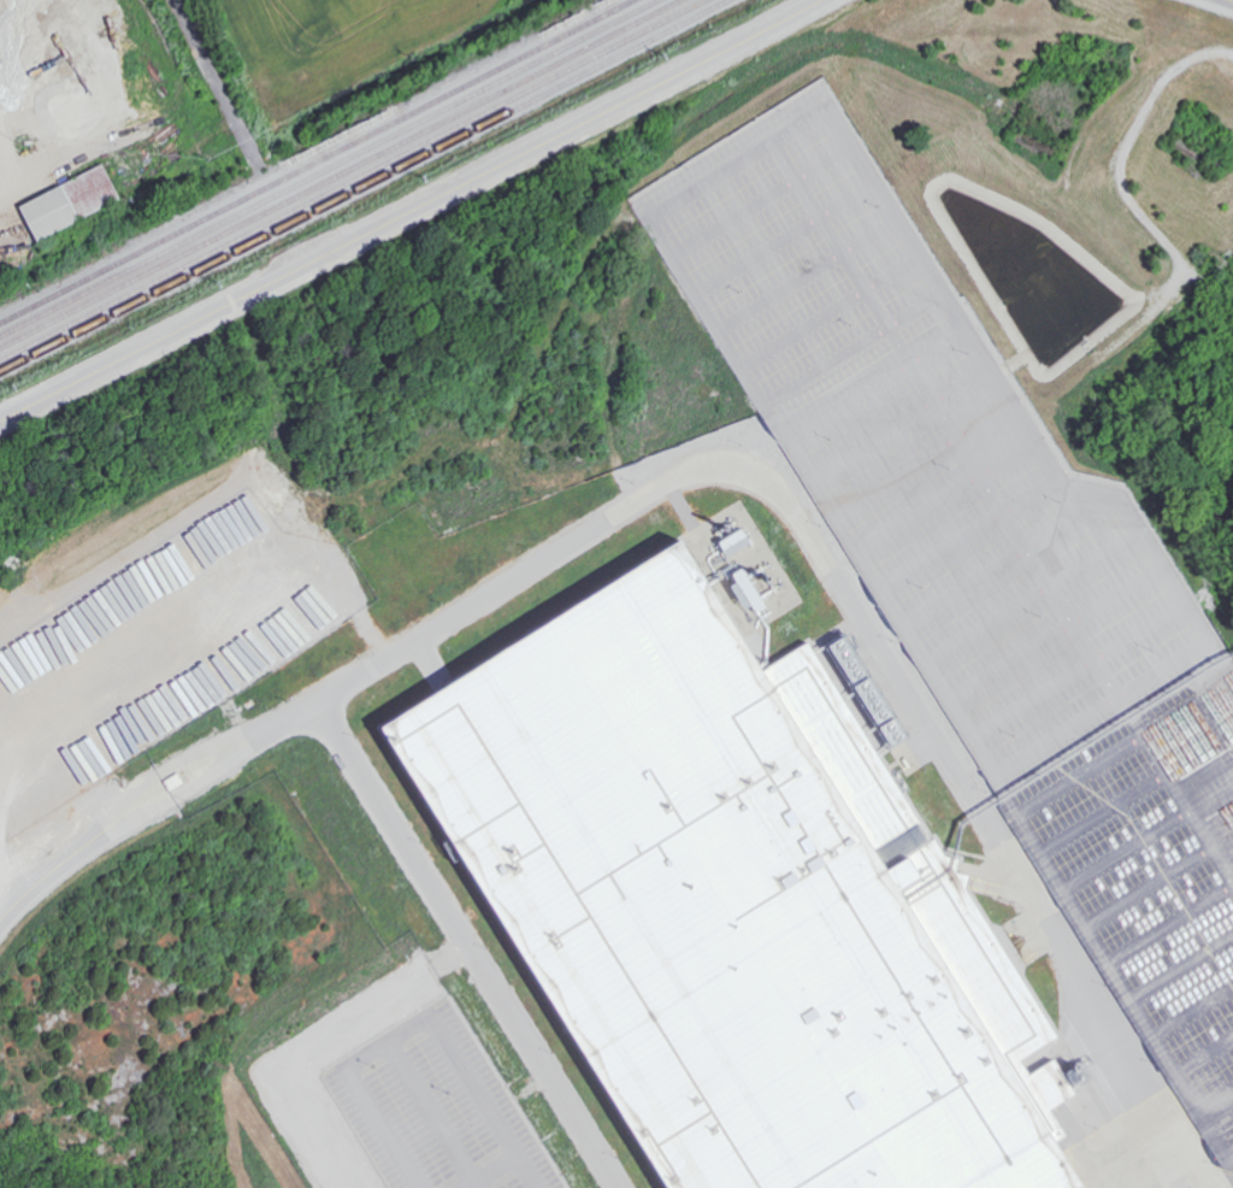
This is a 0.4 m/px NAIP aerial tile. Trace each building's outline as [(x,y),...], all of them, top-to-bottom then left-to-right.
[(125,203),(109,166),(25,203),(41,239),(125,203)] [(720,555),(752,535),(743,521),(712,542),(720,555)] [(1010,1060),(1056,1034),(808,641),(761,670),(679,541),(382,728),(668,1187),(1088,1187),(1010,1060)] [(726,573),(730,581),(724,585),(734,603),(740,599),(748,614),(762,606),(739,565),(726,573)] [(293,1138),(301,1154),(339,1133),(330,1118),(293,1138)]
